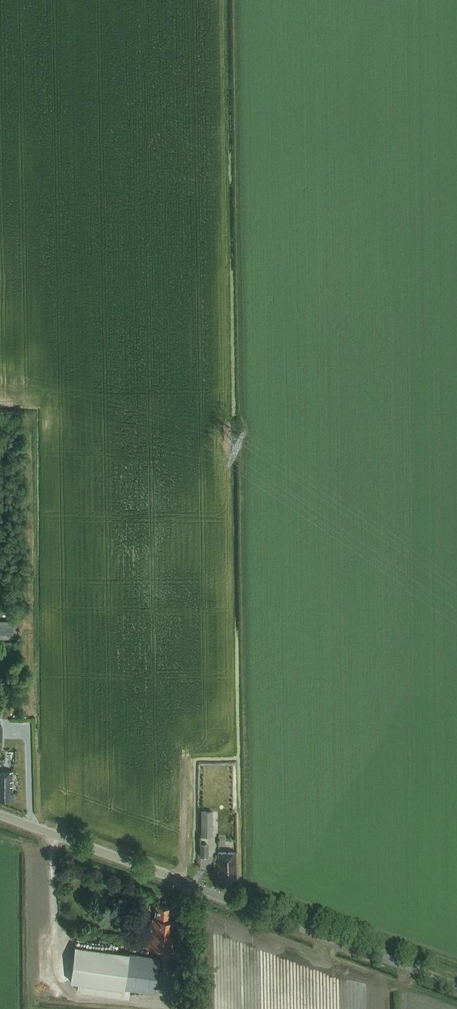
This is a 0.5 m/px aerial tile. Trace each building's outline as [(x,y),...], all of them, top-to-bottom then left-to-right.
[(14,621),(0,621),(0,634),(14,634),(14,621)] [(0,770),(0,799),(15,799),(15,792),(12,792),(12,770),(0,770)] [(211,836),(211,828),(211,811),(200,811),(200,836),(211,836)] [(208,856),(209,845),(200,845),(200,856),(208,856)] [(233,879),(237,879),(237,852),(219,852),(220,878),(223,878),(223,882),(233,882),(233,879)] [(175,951),(179,920),(170,919),(172,907),(156,905),(154,917),(153,916),(151,929),(149,929),(146,947),(175,951)] [(126,937),(125,944),(139,946),(140,939),(126,937)] [(155,993),(159,958),(76,946),(71,981),(79,982),(77,990),(129,997),(130,989),(155,993)]
